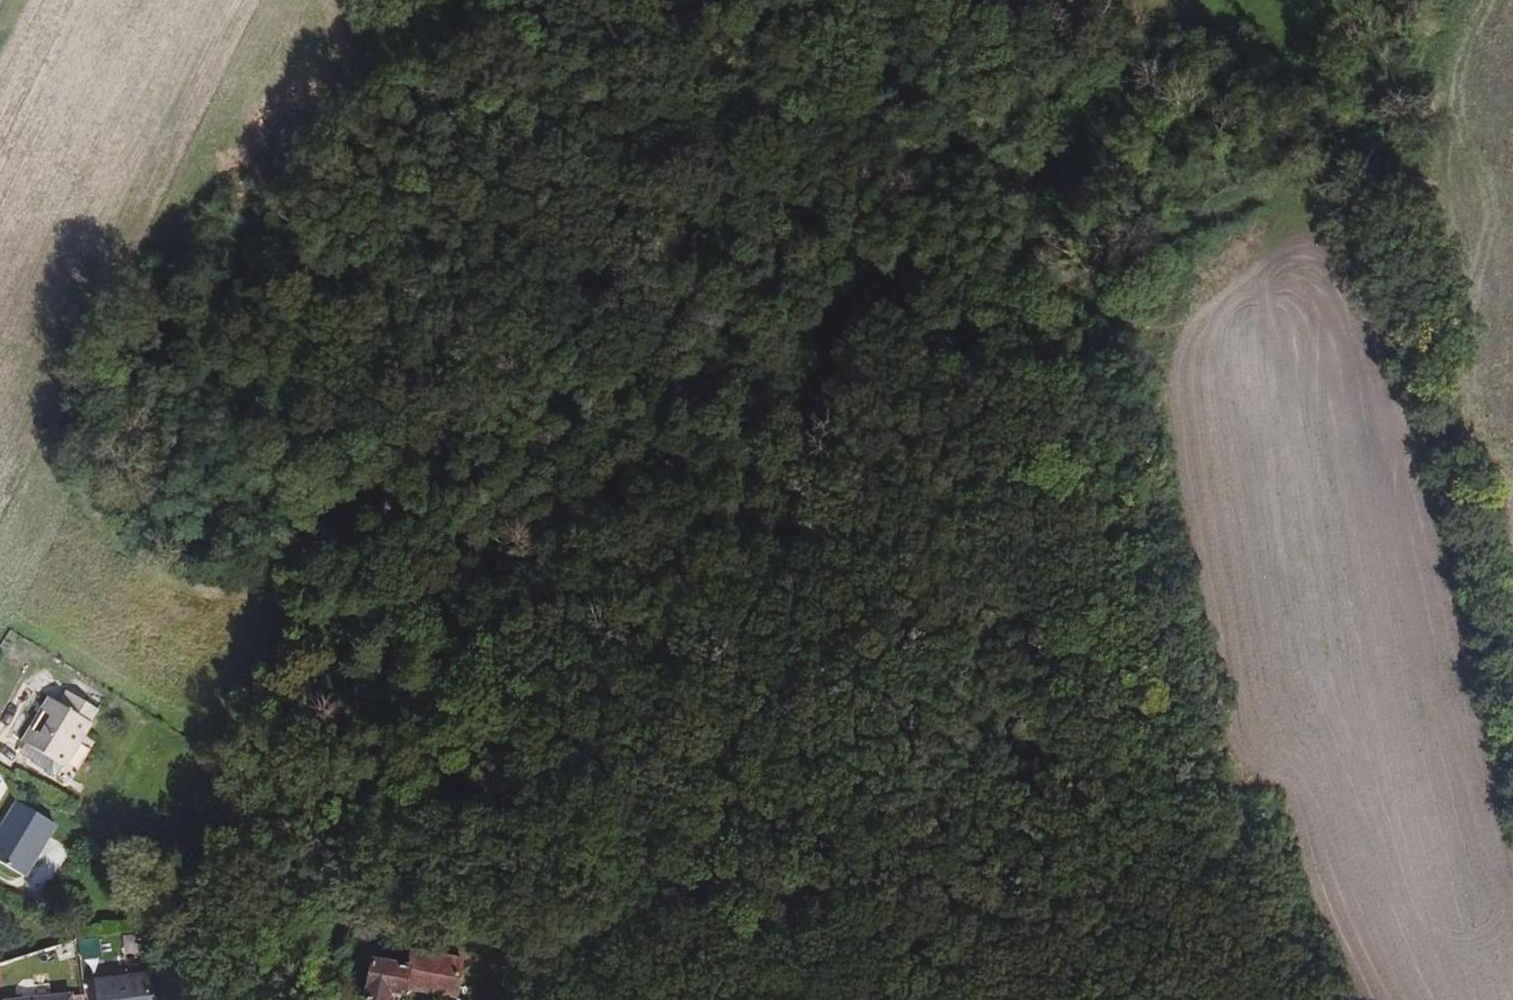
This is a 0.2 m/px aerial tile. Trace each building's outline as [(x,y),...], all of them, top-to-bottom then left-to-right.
[(35,759),(59,774),(96,719),(66,699),(58,711),(49,706),(22,750),(35,759)] [(48,787),(59,774),(35,759),(28,772),(41,779),(40,782),(48,787)] [(13,811),(0,832),(0,875),(16,885),(48,836),(13,811)] [(432,943),(429,958),(427,979),(475,989),(482,951),(432,943)] [(427,979),(429,958),(391,952),(385,993),(406,996),(408,982),(426,985),(427,979)] [(97,997),(98,999),(152,999),(150,987),(97,997)]
